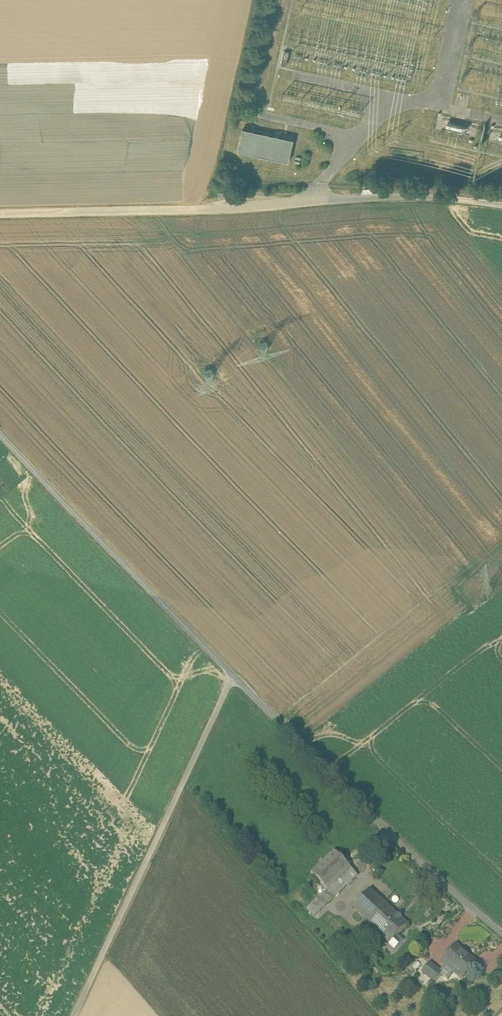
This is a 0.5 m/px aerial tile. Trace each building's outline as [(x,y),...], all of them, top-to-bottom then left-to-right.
[(255,86),(249,85),(246,98),(251,100),(255,86)] [(293,139),(243,128),(238,150),(288,161),(293,139)] [(358,875),(335,851),(311,873),(327,889),(335,897),(358,875)] [(327,889),(307,908),(315,917),(335,897),(327,889)] [(371,889),(353,908),(372,925),(389,906),(371,889)] [(389,906),(372,925),(390,942),(389,944),(395,950),(404,939),(399,934),(408,924),(402,918),(399,915),(398,915),(389,906)] [(475,962),(456,946),(443,961),(446,963),(455,971),(462,977),(475,962)] [(440,971),(430,963),(423,972),(434,980),(441,973),(441,972),(440,971)] [(441,972),(441,973),(448,979),(455,971),(446,963),(440,971),(441,972)]
